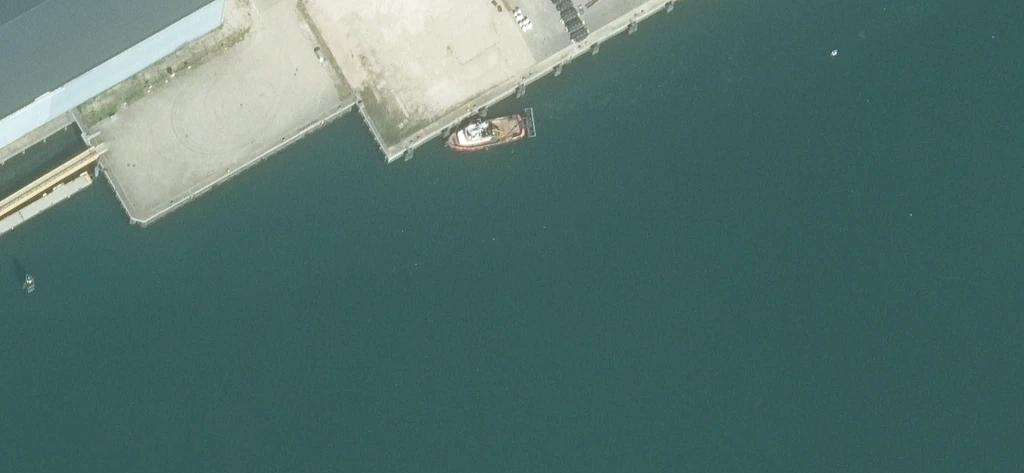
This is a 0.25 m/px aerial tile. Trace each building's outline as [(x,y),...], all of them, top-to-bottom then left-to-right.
[(56,117),(69,110),(223,25),(209,0),(0,0),(0,148),(56,117)] [(512,37),(524,63),(611,25),(600,0),(595,0),(512,37)] [(613,11),(607,14),(608,15),(644,0),(609,0),(613,11)] [(86,104),(74,110),(91,142),(103,135),(86,104)] [(118,141),(107,144),(114,166),(125,163),(118,141)]
